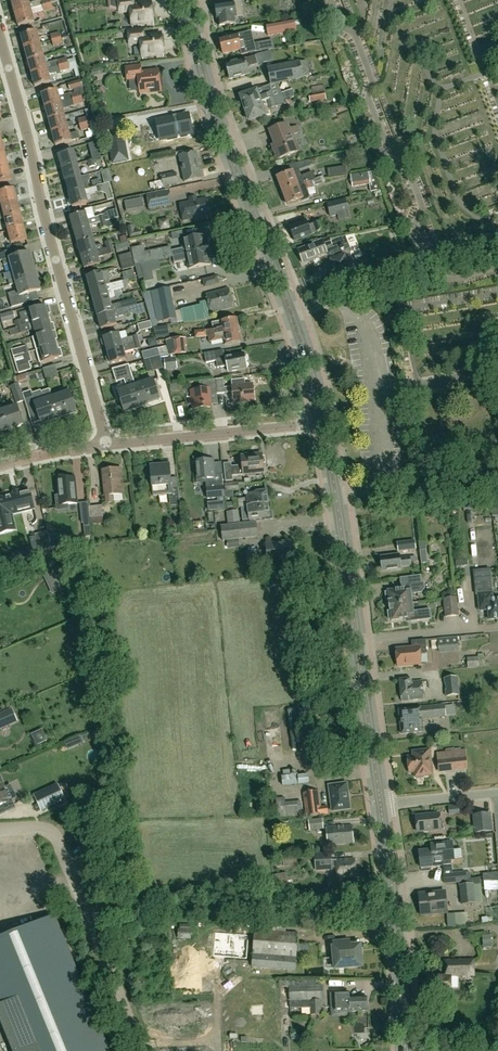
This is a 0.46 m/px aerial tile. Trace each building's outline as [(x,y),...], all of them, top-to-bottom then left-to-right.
[(15,14),(32,9),(42,6),(52,4),(52,3),(51,0),(41,0),(30,3),(29,0),(18,0),(12,2),(15,14)] [(133,0),(113,0),(110,0),(110,6),(120,10),(120,12),(130,11),(132,28),(154,25),(151,2),(134,4),(133,0)] [(215,14),(215,18),(217,17),(217,20),(218,19),(219,26),(236,23),(235,17),(236,17),(235,10),(242,9),(241,0),(240,0),(225,2),(225,4),(215,6),(216,14),(215,14)] [(52,4),(42,6),(44,12),(54,9),(52,4)] [(32,9),(15,14),(19,27),(36,23),(32,9)] [(268,36),(290,32),(289,31),(296,30),(294,18),(287,20),(266,25),(268,36)] [(144,35),(143,29),(120,32),(120,37),(129,36),(130,44),(141,43),(143,59),(164,56),(161,33),(144,35)] [(25,48),(41,44),(38,31),(21,35),(25,48)] [(251,31),(219,39),(223,54),(241,50),(242,54),(255,51),(254,46),(252,38),(251,31)] [(52,41),(61,38),(59,32),(50,34),(52,41)] [(61,38),(52,41),(53,47),(63,44),(61,38)] [(28,61),(45,56),(41,44),(25,48),(28,61)] [(45,56),(28,61),(32,74),(75,62),(74,58),(67,60),(66,57),(47,63),(46,61),(45,56)] [(255,56),(226,64),(230,79),(249,74),(247,66),(257,64),(255,56)] [(310,76),(307,61),(300,62),(300,61),(267,68),(271,85),(303,78),(303,77),(310,76)] [(75,62),(32,74),(35,87),(52,82),(50,75),(60,72),(67,70),(70,79),(79,76),(75,62)] [(142,71),(141,66),(126,67),(128,80),(139,79),(140,92),(148,91),(148,92),(162,91),(159,69),(142,71)] [(70,91),(74,90),(83,87),(81,80),(68,83),(70,91)] [(256,91),(241,96),(241,97),(240,99),(241,103),(243,103),(245,108),(273,98),(273,96),(269,85),(261,88),(263,94),(258,96),(256,91)] [(73,99),(82,97),(86,96),(83,87),(74,90),(74,92),(60,96),(58,89),(42,94),(45,107),(62,102),(73,99)] [(281,93),(282,93),(284,99),(294,95),(292,89),(281,93)] [(315,92),(308,94),(310,102),(326,99),(324,91),(315,92)] [(245,108),(247,114),(245,115),(247,119),(249,119),(249,120),(271,113),(269,108),(276,106),(277,106),(285,103),(284,99),(282,93),(273,96),(273,98),(245,108)] [(82,97),(73,99),(74,106),(84,103),(82,97)] [(49,120),(65,115),(62,102),(45,107),(49,120)] [(79,125),(89,122),(95,121),(92,108),(86,109),(85,110),(87,116),(78,119),(79,125)] [(52,132),(69,128),(73,127),(72,121),(67,123),(65,115),(49,120),(52,132)] [(192,130),(189,117),(185,118),(185,115),(177,117),(177,115),(173,116),(173,117),(156,121),(158,127),(162,126),(165,139),(189,134),(188,131),(192,130)] [(90,128),(89,122),(79,125),(81,131),(90,129),(90,128)] [(289,129),(287,124),(270,130),(277,148),(274,149),(278,158),(297,151),(291,134),(299,131),(298,126),(289,129)] [(69,128),(52,132),(56,145),(81,139),(79,131),(70,133),(69,128)] [(124,137),(108,140),(113,163),(128,160),(124,137)] [(101,157),(99,150),(91,152),(93,159),(101,157)] [(62,168),(77,164),(74,151),(58,155),(62,168)] [(185,182),(202,178),(196,152),(179,155),(185,182)] [(9,166),(5,153),(0,154),(0,168),(9,166)] [(94,159),(87,161),(89,167),(95,165),(94,159)] [(65,181),(88,174),(81,176),(77,164),(62,168),(65,181)] [(0,168),(0,182),(12,179),(9,166),(0,168)] [(112,182),(108,169),(101,171),(105,184),(109,183),(112,182)] [(301,176),(299,170),(277,178),(278,179),(276,180),(278,185),(280,185),(282,191),(312,180),(319,178),(316,171),(301,176)] [(162,181),(155,182),(156,188),(178,183),(176,172),(161,175),(162,181)] [(378,184),(373,172),(368,173),(368,172),(350,175),(352,187),(370,184),(371,191),(380,189),(378,184)] [(69,194),(89,188),(88,182),(89,179),(88,174),(65,181),(69,194)] [(319,178),(312,180),(282,191),(284,197),(283,198),(285,203),(287,203),(287,204),(301,199),(301,201),(309,198),(310,196),(307,189),(321,183),(319,178)] [(105,184),(89,188),(69,194),(72,207),(88,203),(86,195),(96,192),(96,193),(102,191),(106,193),(112,192),(109,183),(105,184)] [(14,188),(0,192),(0,197),(2,205),(18,201),(16,197),(19,196),(17,188),(15,189),(14,188)] [(149,209),(172,205),(169,190),(146,195),(149,209)] [(197,199),(196,196),(189,198),(189,201),(180,203),(184,221),(210,214),(206,196),(197,199)] [(127,213),(144,210),(141,197),(124,201),(127,213)] [(345,199),(328,203),(331,217),(337,215),(336,212),(348,209),(345,199)] [(5,217),(21,213),(18,201),(2,205),(5,217)] [(99,223),(117,218),(118,217),(116,209),(108,211),(103,214),(97,216),(97,217),(88,220),(86,212),(70,217),(74,230),(89,225),(99,223)] [(8,230),(24,226),(21,213),(5,217),(8,230)] [(117,218),(99,223),(101,229),(115,225),(117,220),(117,218)] [(309,226),(306,220),(289,227),(294,241),(312,234),(323,229),(320,221),(309,226)] [(134,230),(133,224),(127,225),(130,237),(142,235),(141,229),(134,230)] [(77,243),(93,238),(89,225),(74,230),(77,243)] [(24,226),(8,230),(11,243),(27,239),(24,226)] [(172,238),(183,236),(182,230),(171,233),(172,238)] [(184,248),(172,251),(173,257),(210,249),(208,242),(206,242),(205,235),(182,239),(184,248)] [(314,244),(298,250),(303,263),(319,257),(318,255),(334,249),(329,237),(314,244)] [(81,256),(103,249),(101,244),(95,246),(93,238),(77,243),(81,256)] [(106,248),(113,246),(111,240),(104,242),(106,248)] [(137,263),(158,259),(156,250),(144,253),(143,245),(134,247),(137,263)] [(103,249),(81,256),(84,268),(100,264),(98,257),(108,254),(108,255),(115,253),(113,246),(106,248),(103,249)] [(34,265),(30,252),(14,257),(12,249),(0,253),(0,261),(3,260),(4,265),(11,264),(13,271),(34,265)] [(210,249),(173,257),(174,263),(186,260),(188,269),(211,265),(209,256),(211,256),(210,249)] [(121,263),(133,260),(131,252),(128,253),(119,256),(121,263)] [(349,268),(343,252),(330,257),(336,273),(335,273),(339,284),(354,278),(350,268),(349,268)] [(133,260),(121,263),(122,270),(135,266),(133,260)] [(10,285),(16,283),(37,277),(34,265),(13,271),(15,278),(8,280),(10,285)] [(104,271),(106,278),(112,277),(110,269),(104,271)] [(124,280),(135,277),(133,270),(122,273),(124,280)] [(146,275),(150,286),(160,282),(156,271),(146,275)] [(91,291),(110,285),(109,279),(105,281),(103,273),(87,277),(87,278),(85,280),(86,284),(89,285),(91,291)] [(208,288),(222,284),(219,276),(206,280),(208,288)] [(37,277),(16,283),(18,291),(8,293),(12,307),(27,303),(24,295),(41,290),(37,277)] [(94,303),(110,299),(109,298),(114,297),(113,291),(124,288),(122,281),(110,285),(91,291),(94,303)] [(170,288),(157,290),(163,321),(176,318),(175,311),(170,288)] [(200,304),(181,309),(184,322),(184,323),(204,320),(212,318),(211,313),(234,307),(229,289),(206,294),(207,301),(200,302),(200,304)] [(147,292),(142,293),(150,321),(152,328),(157,326),(147,292)] [(98,316),(142,303),(141,298),(135,299),(135,298),(111,305),(110,299),(94,303),(98,316)] [(142,303),(98,316),(101,329),(117,325),(115,317),(130,313),(136,315),(145,312),(142,303)] [(10,330),(48,319),(47,314),(50,313),(48,306),(45,306),(29,310),(31,317),(21,319),(14,321),(16,328),(10,330)] [(15,319),(13,311),(0,314),(0,316),(2,322),(15,319)] [(209,336),(239,330),(237,318),(212,323),(213,329),(207,330),(209,336)] [(33,337),(55,331),(53,323),(50,324),(48,319),(10,330),(11,336),(24,332),(35,330),(36,335),(32,336),(33,337)] [(139,331),(152,328),(150,321),(137,324),(139,331)] [(127,329),(120,331),(123,338),(130,335),(127,329)] [(194,331),(195,338),(207,337),(206,330),(194,331)] [(239,330),(209,336),(210,342),(223,339),(224,345),(241,342),(239,330)] [(36,350),(55,345),(54,340),(57,339),(55,331),(33,337),(36,350)] [(106,346),(107,351),(139,342),(137,335),(121,340),(119,333),(104,338),(104,339),(102,339),(101,340),(103,345),(104,346),(106,346)] [(166,340),(170,356),(186,353),(185,346),(186,346),(185,338),(166,340)] [(139,342),(107,351),(109,356),(107,356),(106,358),(107,362),(109,363),(110,363),(111,364),(126,359),(124,352),(141,348),(139,342)] [(30,351),(28,345),(11,350),(13,356),(24,353),(29,351),(30,351)] [(55,345),(36,350),(40,363),(44,363),(59,358),(62,357),(60,349),(57,350),(55,345)] [(149,358),(159,355),(157,348),(142,352),(144,360),(149,358)] [(247,360),(246,355),(244,355),(244,353),(225,357),(223,350),(204,353),(206,363),(216,360),(218,367),(227,365),(228,372),(247,368),(245,361),(247,360)] [(32,361),(29,351),(24,353),(13,356),(16,366),(18,373),(31,369),(29,362),(32,361)] [(160,356),(159,355),(149,358),(153,371),(163,368),(160,356)] [(46,379),(58,375),(55,365),(42,368),(46,379)] [(116,382),(124,380),(132,378),(129,365),(112,369),(116,382)] [(136,385),(142,405),(159,399),(153,379),(136,385)] [(218,403),(217,393),(215,379),(199,381),(200,389),(191,390),(192,397),(188,397),(188,404),(193,404),(193,408),(210,407),(210,404),(218,403)] [(215,379),(217,393),(232,392),(233,403),(254,401),(253,384),(245,385),(244,379),(231,380),(232,386),(224,387),(224,385),(228,385),(227,380),(223,380),(223,379),(215,379)] [(24,400),(19,383),(10,386),(16,403),(24,400)] [(124,411),(142,405),(136,385),(118,390),(124,411)] [(51,397),(58,417),(76,411),(69,391),(68,387),(59,390),(60,394),(51,397)] [(31,390),(24,392),(30,411),(36,409),(41,422),(58,417),(51,397),(49,389),(41,392),(41,390),(32,393),(31,390)] [(5,430),(23,424),(17,406),(0,412),(0,416),(5,430)] [(232,473),(224,474),(225,482),(232,481),(232,476),(248,475),(256,474),(264,473),(262,454),(249,455),(249,454),(247,453),(244,454),(243,455),(243,456),(241,456),(242,465),(231,466),(232,473)] [(215,475),(213,459),(195,461),(197,480),(197,483),(206,482),(206,488),(207,499),(218,498),(219,503),(225,502),(224,497),(225,497),(224,487),(223,487),(222,475),(215,475)] [(168,478),(167,465),(150,467),(153,494),(169,492),(171,506),(180,505),(178,487),(172,488),(171,477),(168,478)] [(119,480),(118,468),(103,469),(106,503),(114,502),(113,494),(124,494),(122,480),(119,480)] [(68,504),(77,503),(75,477),(57,479),(59,496),(55,496),(57,509),(68,508),(68,504)] [(225,492),(239,490),(238,482),(225,483),(225,492)] [(21,492),(21,490),(13,492),(14,494),(0,497),(0,534),(17,530),(13,515),(35,509),(30,490),(21,492)] [(259,508),(268,507),(266,490),(247,492),(246,491),(245,491),(244,491),(244,492),(243,492),(243,493),(244,494),(245,494),(246,494),(246,498),(237,499),(238,507),(241,507),(259,505),(259,508)] [(90,522),(89,507),(88,502),(80,503),(82,523),(90,522)] [(103,517),(102,505),(89,507),(90,522),(90,523),(101,521),(103,521),(103,517)] [(259,505),(241,507),(242,520),(264,518),(265,520),(273,519),(272,511),(269,511),(268,507),(259,508),(259,505)] [(228,524),(240,522),(238,510),(227,512),(228,524)] [(227,541),(239,539),(258,537),(256,522),(221,526),(222,541),(227,541)] [(40,552),(51,547),(47,531),(35,534),(40,552)] [(65,537),(57,538),(58,547),(65,546),(65,537)] [(227,541),(228,547),(240,546),(239,539),(227,541)] [(399,551),(412,549),(416,549),(415,540),(398,542),(399,551)] [(293,563),(292,559),(293,559),(292,542),(266,544),(268,562),(283,560),(284,564),(285,565),(291,565),(293,563)] [(247,566),(261,565),(260,550),(246,551),(247,566)] [(400,558),(399,554),(380,556),(382,571),(401,569),(401,566),(411,565),(411,563),(417,563),(416,556),(400,558)] [(474,571),(475,590),(478,590),(480,610),(488,609),(489,619),(497,618),(497,597),(492,597),(490,569),(474,571)] [(53,571),(46,574),(54,592),(61,589),(53,571)] [(389,605),(412,602),(411,593),(422,591),(425,587),(424,581),(406,583),(407,587),(388,589),(387,589),(387,591),(385,591),(386,599),(388,599),(389,605)] [(445,617),(458,615),(456,596),(443,597),(445,617)] [(412,602),(389,605),(390,610),(387,610),(389,619),(391,618),(391,620),(392,620),(411,617),(411,621),(432,618),(430,608),(413,611),(412,602)] [(439,653),(458,651),(457,636),(437,638),(439,653)] [(397,666),(421,665),(421,655),(427,655),(427,641),(412,641),(413,648),(396,649),(397,666)] [(478,660),(478,656),(467,657),(468,667),(479,666),(485,665),(485,659),(478,660)] [(446,695),(459,694),(457,676),(444,677),(446,695)] [(411,681),(411,678),(399,679),(401,701),(424,698),(422,680),(411,681)] [(401,734),(423,731),(422,720),(445,717),(444,704),(420,706),(421,707),(399,709),(401,734)] [(18,721),(12,708),(0,713),(0,729),(18,721)] [(433,775),(430,749),(413,751),(414,756),(407,756),(409,773),(415,772),(415,777),(417,777),(417,778),(424,778),(424,776),(433,775)] [(438,773),(467,769),(465,749),(436,752),(437,759),(438,773)] [(298,775),(297,773),(290,774),(291,776),(282,777),(283,786),(292,785),(298,785),(309,784),(308,774),(298,775)] [(1,814),(15,807),(12,800),(9,801),(3,789),(5,788),(5,787),(0,777),(0,812),(1,814)] [(332,811),(350,809),(347,783),(329,785),(332,811)] [(57,785),(35,796),(41,810),(64,799),(57,785)] [(320,806),(318,791),(303,793),(306,816),(328,813),(327,805),(320,806)] [(285,797),(276,798),(277,817),(298,816),(301,815),(300,801),(297,801),(285,802),(285,797)] [(475,833),(492,831),(490,813),(473,814),(475,833)] [(418,831),(440,829),(438,814),(416,816),(418,831)] [(309,831),(324,829),(322,818),(308,820),(309,831)] [(327,845),(334,844),(353,842),(351,825),(326,827),(327,845)] [(459,885),(480,883),(480,877),(466,879),(465,871),(452,873),(451,860),(453,860),(451,842),(431,844),(432,851),(419,852),(421,868),(443,866),(444,884),(458,882),(459,885)] [(331,860),(331,851),(315,852),(316,871),(332,870),(332,867),(336,867),(337,877),(355,876),(354,859),(336,860),(336,859),(331,860)] [(287,873),(273,875),(275,887),(275,891),(289,889),(287,873)] [(488,881),(488,889),(497,889),(497,882),(488,881)] [(480,883),(459,885),(459,886),(461,905),(482,902),(480,883)] [(421,915),(447,912),(444,890),(419,893),(421,915)] [(13,1050),(110,1050),(56,915),(0,937),(0,1018),(13,1050)] [(285,931),(285,923),(265,921),(264,930),(255,929),(254,936),(251,967),(295,971),(298,932),(285,931)] [(483,948),(492,948),(491,933),(485,934),(485,935),(482,936),(483,948)] [(362,944),(372,944),(373,936),(362,936),(362,944)] [(344,948),(344,941),(333,942),(334,950),(335,950),(336,967),(361,965),(360,946),(344,948)] [(473,975),(473,960),(444,960),(444,975),(426,975),(426,994),(451,994),(451,975),(473,975)] [(321,1000),(324,999),(324,986),(289,986),(289,987),(282,987),(282,1000),(285,1000),(285,1009),(310,1008),(310,1015),(322,1014),(321,1000)] [(349,991),(333,992),(333,993),(333,994),(333,998),(334,1014),(343,1014),(343,1012),(350,1011),(367,1010),(367,996),(349,997),(349,991)] [(368,1032),(360,1034),(363,1044),(371,1042),(368,1032)]
